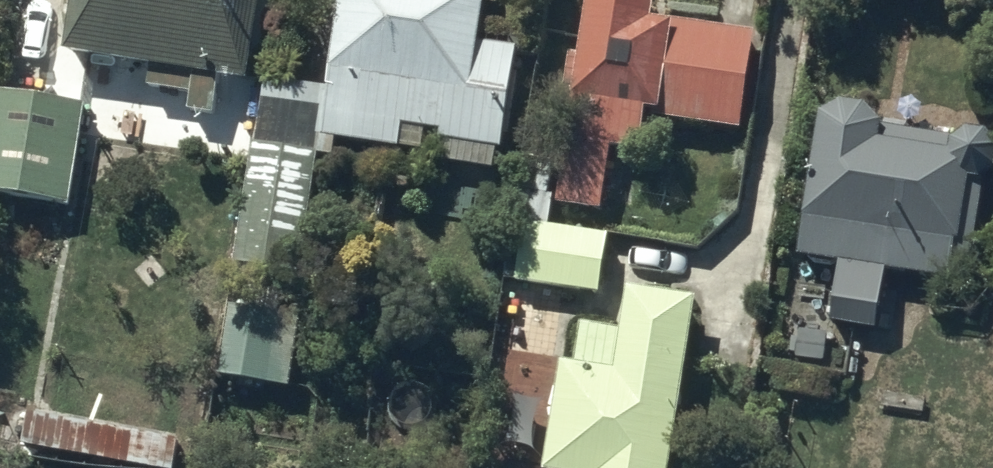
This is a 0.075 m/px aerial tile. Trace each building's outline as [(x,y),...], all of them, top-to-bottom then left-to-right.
[(132,52),(150,55),(147,80),(188,82),(188,108),(217,109),(218,65),(244,69),(255,0),(68,0),(62,42),(132,52)] [(322,126),(398,137),(401,116),(440,121),(439,130),(502,139),(516,40),(477,34),(482,0),(340,0),(322,126)] [(579,45),(569,43),(563,82),(573,84),(556,192),(601,197),(610,138),(637,143),(644,97),(657,99),(655,108),(740,121),(755,23),(651,7),(652,0),(586,0),(579,45)] [(322,82),(262,73),(235,252),(295,261),(322,82)] [(0,81),(0,186),(65,196),(80,93),(0,81)] [(797,245),(838,252),(830,314),(874,321),(884,260),(947,269),(950,251),(971,254),(983,169),(984,168),(986,167),(988,166),(990,164),(992,162),(992,161),(992,125),(991,123),(989,121),(987,120),(985,119),(983,117),(981,116),(978,116),(976,115),(974,115),(971,115),(969,115),(966,115),(964,116),(962,117),(959,118),(957,119),(955,120),(953,122),(952,124),(950,125),(879,115),(878,113),(878,110),(877,108),(876,106),(875,104),(873,102),(872,100),(870,98),(869,97),(867,95),(865,94),(863,92),(861,91),(859,90),(857,89),(855,89),(852,88),(850,88),(848,87),(845,87),(843,87),(841,87),(838,88),(836,88),(834,89),(831,90),(829,91),(827,92),(825,93),(823,94),(821,96),(820,97),(818,99),(816,101),(815,103),(797,245)] [(599,283),(606,227),(549,218),(553,187),(550,186),(554,154),(521,149),(506,271),(599,283)] [(624,276),(617,321),(577,314),(571,354),(560,352),(543,460),(591,467),(665,467),(694,287),(624,276)] [(296,301),(226,293),(217,371),(287,379),(296,301)] [(177,431),(32,407),(26,442),(171,466),(177,431)]
